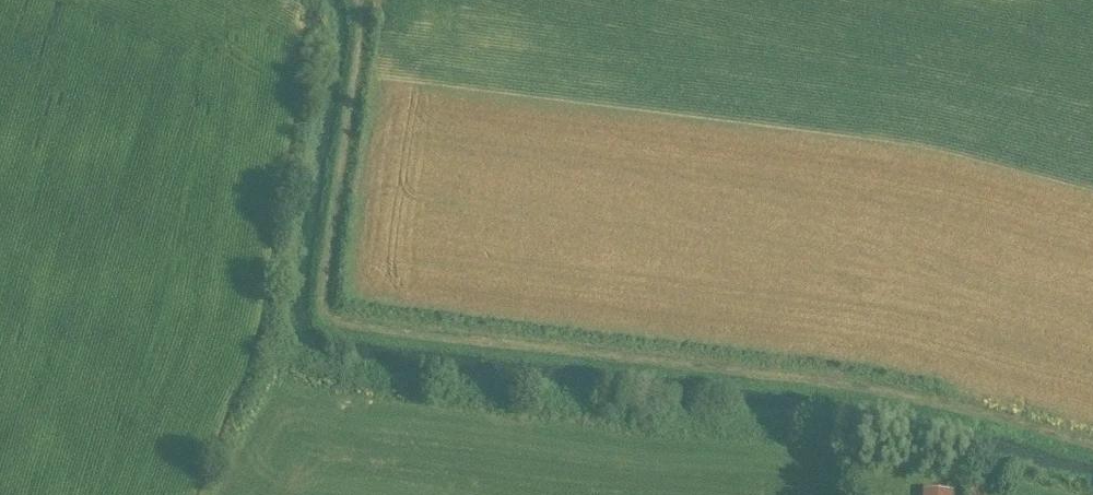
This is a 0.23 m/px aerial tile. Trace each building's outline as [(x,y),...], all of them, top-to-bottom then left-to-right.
[(923,494),(954,494),(954,486),(924,486),(923,494)]
